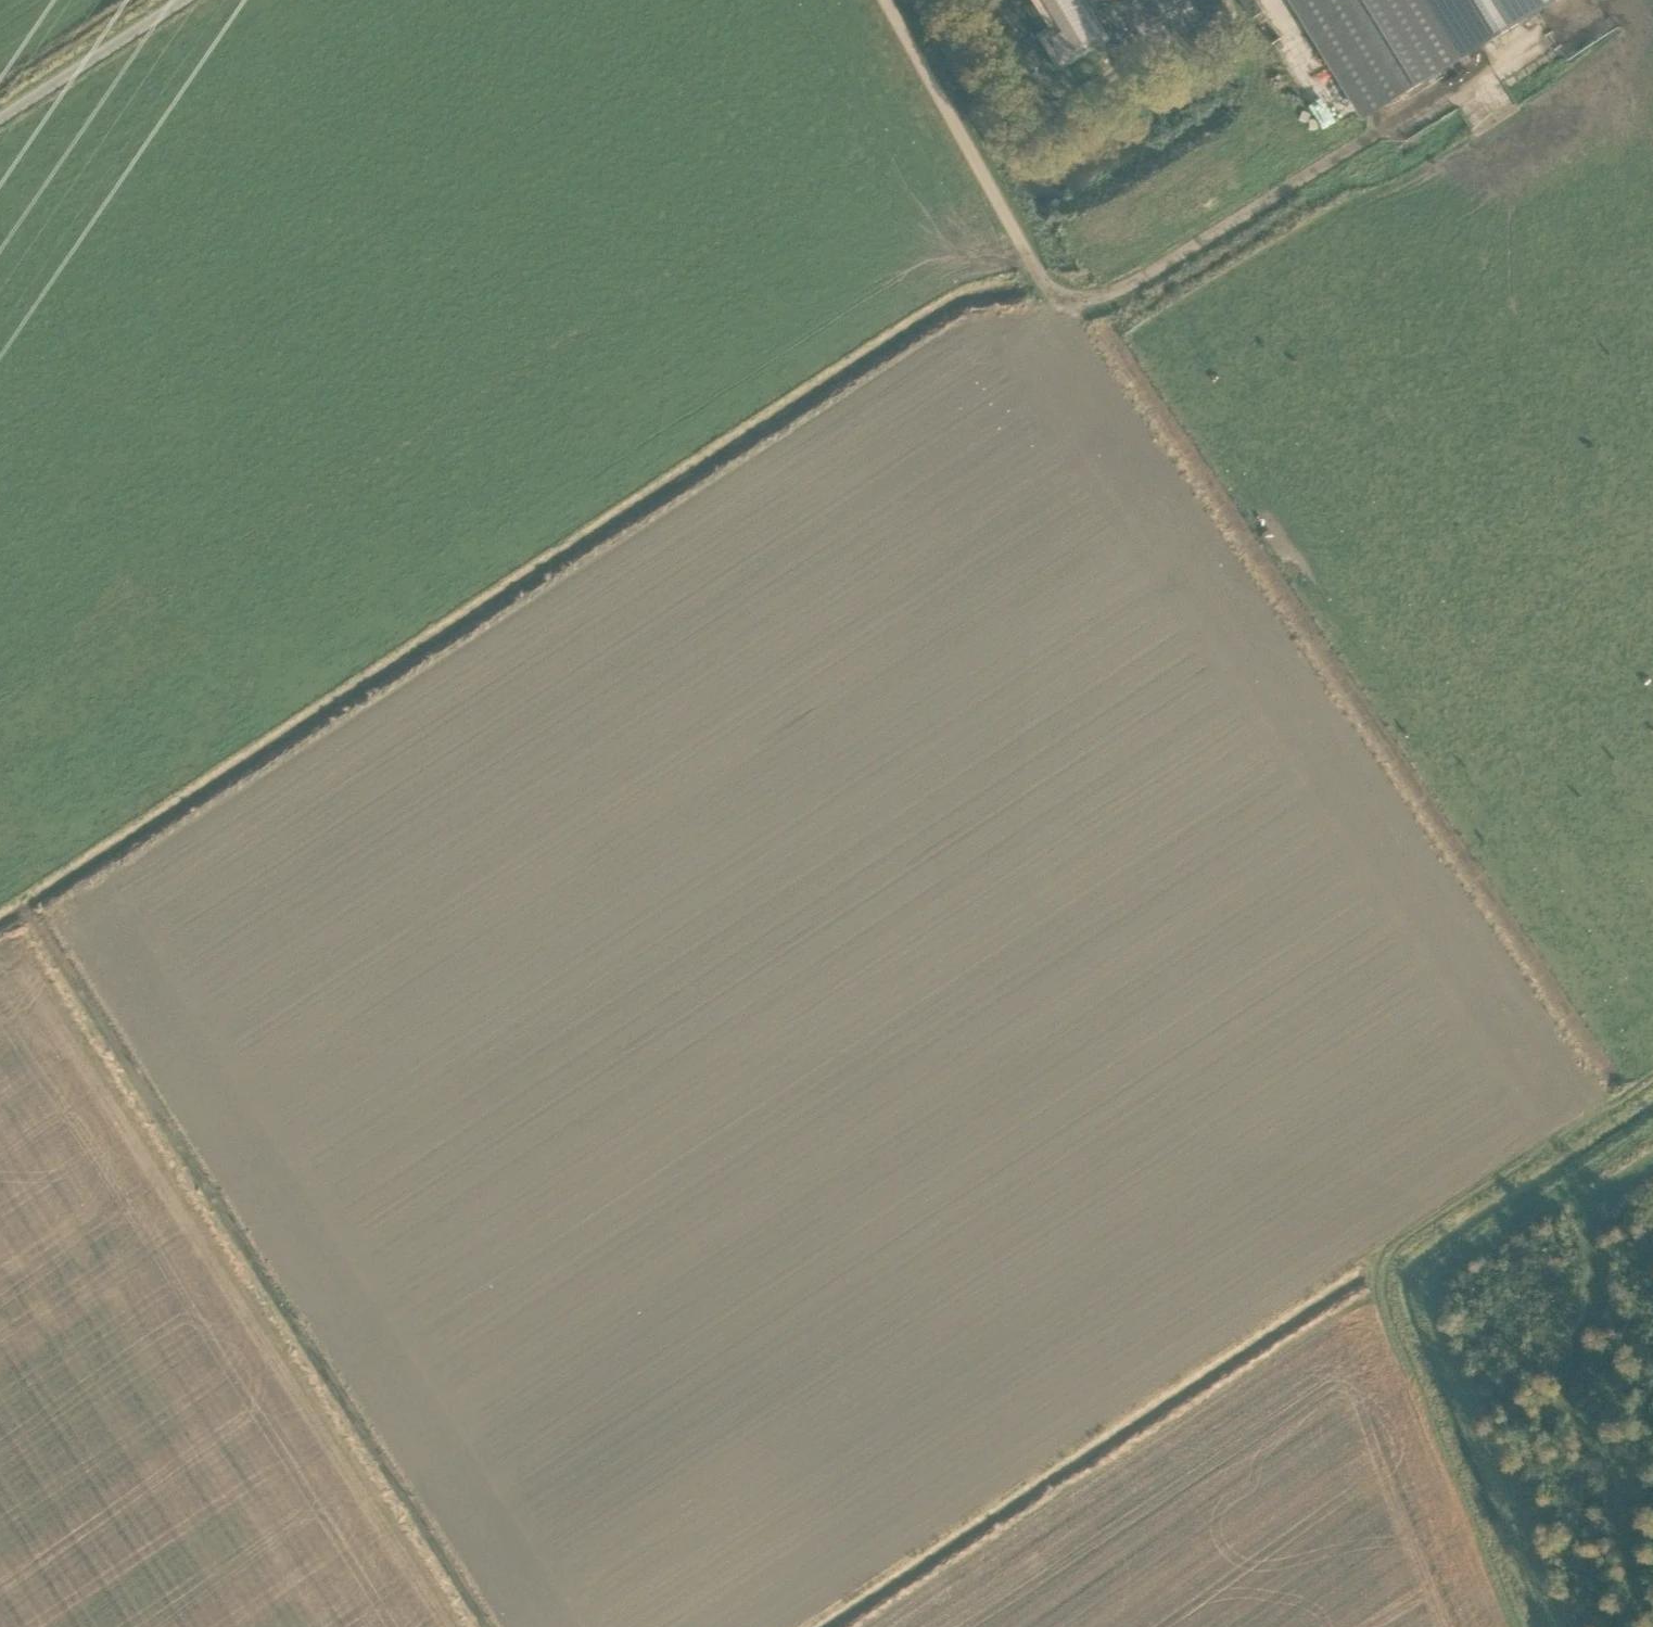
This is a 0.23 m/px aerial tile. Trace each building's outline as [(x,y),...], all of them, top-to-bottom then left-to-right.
[(1070,23),(1058,30),(1069,47),(1105,25),(1089,0),(1056,0),(1070,23)] [(1363,120),(1558,0),(1289,0),(1363,120)]
